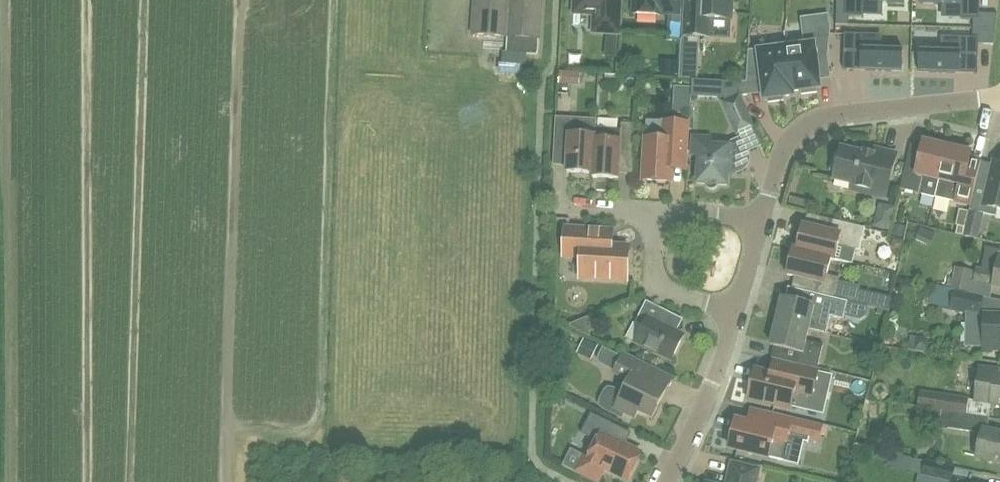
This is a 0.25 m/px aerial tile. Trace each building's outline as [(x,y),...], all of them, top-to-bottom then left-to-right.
[(539,38),(541,38),(543,0),(476,0),(474,33),(507,36),(506,52),(538,55),(539,38)] [(622,0),(620,0),(576,0),(576,12),(599,14),(598,30),(595,30),(595,31),(608,32),(619,33),(620,33),(622,0)] [(680,14),(681,0),(635,0),(634,13),(662,14),(662,13),(667,13),(666,41),(680,42),(681,14),(680,14)] [(681,39),(679,77),(698,78),(700,36),(710,36),(711,18),(732,19),(733,1),(730,1),(730,0),(684,0),(681,39)] [(845,15),(863,16),(864,2),(883,2),(905,3),(905,0),(846,0),(845,15)] [(920,3),(942,4),(961,5),(961,19),(973,19),(979,19),(979,13),(980,0),(921,0),(920,3)] [(996,29),(997,14),(979,13),(979,19),(973,19),(973,28),(996,29)] [(803,35),(804,45),(787,48),(793,91),(801,90),(802,94),(817,92),(817,88),(820,88),(816,58),(828,56),(832,26),(830,26),(830,27),(831,27),(830,32),(803,35)] [(978,44),(994,44),(996,29),(973,28),(973,37),(978,38),(978,44)] [(619,33),(608,32),(607,55),(617,56),(619,33)] [(845,33),(844,69),(847,69),(847,68),(866,68),(866,70),(903,71),(903,49),(882,49),(863,48),(863,34),(845,33)] [(919,50),(918,72),(955,73),(955,71),(974,72),(974,73),(977,73),(978,44),(978,38),(973,37),(960,37),(960,51),(941,50),(919,50)] [(760,49),(748,50),(747,77),(762,75),(765,99),(768,98),(768,102),(784,100),(783,96),(793,95),(793,91),(787,48),(760,51),(760,49)] [(558,84),(579,85),(580,74),(559,72),(558,84)] [(692,79),(691,87),(691,96),(697,96),(697,91),(702,91),(703,80),(692,79)] [(744,82),(734,82),(740,96),(750,94),(748,81),(744,82)] [(754,127),(740,96),(725,102),(738,133),(754,127)] [(596,127),(597,127),(598,119),(557,117),(555,147),(569,148),(568,171),(593,173),(593,177),(596,127)] [(686,170),(689,122),(647,120),(644,180),(657,181),(659,183),(666,184),(668,181),(672,181),(673,169),(686,170)] [(596,127),(593,177),(619,178),(621,155),(635,156),(637,123),(622,122),(622,129),(597,127),(596,127)] [(748,154),(747,152),(741,137),(729,142),(729,146),(711,145),(711,142),(709,139),(706,138),(694,137),(693,155),(700,155),(698,183),(706,183),(706,185),(707,186),(707,187),(708,188),(709,188),(710,189),(711,189),(714,189),(715,189),(716,189),(717,188),(718,187),(719,186),(719,185),(720,184),(728,185),(728,173),(735,173),(735,170),(738,170),(740,169),(741,168),(743,167),(745,166),(746,164),(747,162),(748,160),(748,158),(748,156),(748,154)] [(901,189),(922,194),(936,197),(940,180),(948,146),(924,141),(918,167),(907,164),(901,189)] [(948,146),(940,180),(936,197),(971,206),(977,181),(977,178),(982,158),(971,156),(972,152),(948,146)] [(831,171),(836,172),(835,179),(852,183),(852,186),(854,189),(886,197),(897,155),(875,149),(874,153),(866,151),(865,153),(842,148),(840,156),(835,154),(831,171)] [(984,213),(996,215),(998,209),(999,209),(999,162),(994,161),(990,181),(977,178),(977,181),(971,206),(970,210),(964,236),(978,239),(984,213)] [(794,249),(836,259),(839,246),(840,245),(860,250),(865,227),(835,220),(832,232),(803,225),(803,227),(799,228),(796,237),(800,241),(798,249),(794,248),(794,249)] [(628,280),(630,246),(614,245),(615,230),(592,229),(566,227),(565,255),(582,256),(581,277),(628,280)] [(999,253),(999,250),(986,247),(981,267),(977,266),(974,280),(999,285),(999,253)] [(835,260),(836,259),(794,249),(791,258),(787,260),(785,269),(788,273),(788,274),(812,280),(809,292),(811,292),(835,298),(840,278),(828,275),(832,259),(835,260)] [(949,278),(949,279),(947,287),(934,285),(934,286),(967,292),(969,280),(972,281),(974,271),(955,267),(953,279),(949,278)] [(968,292),(967,292),(934,286),(929,304),(951,309),(980,315),(984,297),(968,294),(968,292)] [(893,297),(859,290),(856,303),(868,306),(890,311),(893,297)] [(809,329),(827,333),(831,316),(844,319),(848,301),(835,298),(811,292),(808,304),(782,298),(776,321),(809,329)] [(662,324),(668,311),(647,300),(636,322),(644,327),(636,342),(672,360),(684,335),(662,324)] [(983,315),(982,352),(999,352),(999,316),(984,315),(983,315)] [(806,341),(809,329),(776,321),(771,345),(797,351),(794,362),(819,368),(824,345),(806,341)] [(615,367),(617,352),(603,350),(601,365),(615,367)] [(622,420),(626,412),(635,417),(639,410),(652,417),(666,390),(652,383),(658,371),(624,354),(623,357),(615,371),(615,372),(630,380),(624,393),(613,387),(607,387),(603,391),(599,400),(598,406),(602,410),(622,420)] [(773,360),(770,372),(755,369),(748,398),(791,408),(795,392),(812,396),(818,371),(773,360)] [(917,407),(942,411),(950,411),(976,415),(988,417),(990,403),(991,403),(999,404),(999,376),(998,376),(998,370),(982,368),(978,401),(944,396),(944,394),(919,391),(917,407)] [(855,401),(872,403),(874,380),(857,379),(855,401)] [(782,460),(786,441),(787,441),(788,435),(819,443),(823,426),(792,419),(752,410),(749,422),(737,419),(730,448),(769,457),(782,460)] [(942,411),(939,428),(948,430),(948,428),(974,432),(976,415),(950,411),(942,411)] [(608,436),(614,424),(614,423),(592,412),(581,432),(598,441),(589,459),(584,456),(577,470),(598,481),(605,468),(628,479),(641,452),(608,436)] [(981,433),(975,456),(999,462),(999,434),(986,430),(982,430),(981,433)] [(921,475),(947,481),(951,481),(955,467),(925,459),(925,460),(912,458),(909,472),(921,475)] [(759,469),(732,462),(728,481),(756,481),(759,469)]
